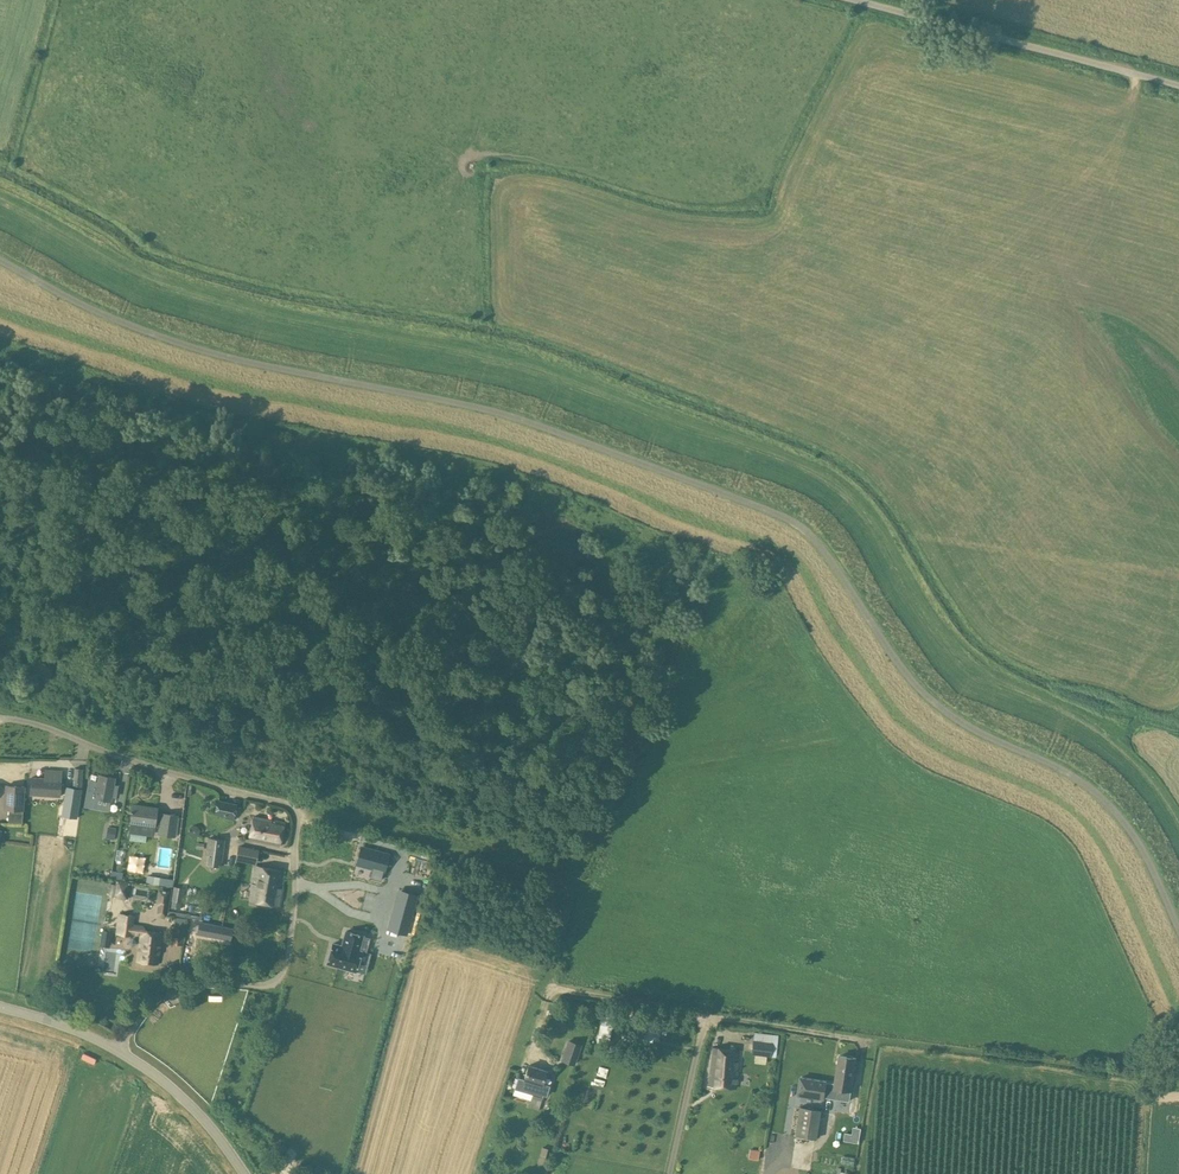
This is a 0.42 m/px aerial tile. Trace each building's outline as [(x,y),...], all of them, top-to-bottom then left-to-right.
[(82,789),(84,768),(74,767),(73,787),(73,789),(68,817),(77,818),(82,789)] [(30,794),(60,796),(62,771),(45,770),(44,778),(31,777),(30,794)] [(100,775),(96,798),(111,801),(115,778),(100,775)] [(24,787),(6,785),(4,809),(23,810),(24,787)] [(216,813),(226,815),(226,817),(233,819),(237,805),(218,801),(216,813)] [(133,805),(131,822),(147,825),(146,832),(153,833),(154,826),(160,827),(159,834),(175,836),(178,815),(162,813),(162,814),(156,813),(157,808),(133,805)] [(249,839),(280,846),(285,823),(254,816),(249,839)] [(106,838),(114,839),(116,828),(108,826),(106,838)] [(205,864),(221,866),(221,865),(224,866),(226,848),(224,847),(225,840),(208,838),(205,864)] [(259,849),(240,845),(239,845),(236,858),(244,861),(244,859),(246,859),(246,861),(256,863),(259,849)] [(390,853),(360,845),(355,864),(372,869),(370,878),(381,880),(383,872),(385,873),(390,853)] [(255,866),(249,901),(279,906),(281,888),(280,888),(283,871),(255,866)] [(425,880),(426,870),(406,867),(405,877),(425,880)] [(111,878),(122,879),(123,872),(112,870),(111,878)] [(321,873),(318,888),(334,890),(336,875),(321,873)] [(183,901),(186,887),(175,885),(173,900),(183,901)] [(401,890),(393,919),(409,924),(417,894),(401,890)] [(168,916),(170,893),(160,892),(158,915),(168,916)] [(141,935),(137,961),(158,964),(162,932),(143,930),(143,926),(131,924),(133,916),(121,914),(119,933),(133,935),(133,934),(141,935)] [(275,934),(278,917),(264,915),(262,932),(275,934)] [(174,924),(185,925),(186,918),(175,916),(174,924)] [(197,934),(231,941),(234,928),(199,921),(197,934)] [(331,943),(326,963),(354,971),(360,952),(357,951),(362,936),(345,931),(341,946),(331,943)] [(643,1039),(645,1026),(624,1023),(622,1036),(643,1039)] [(773,1042),(753,1040),(751,1054),(771,1057),(773,1042)] [(581,1045),(568,1041),(562,1059),(574,1064),(581,1045)] [(712,1047),(708,1086),(735,1089),(737,1072),(735,1072),(738,1050),(712,1047)] [(77,1063),(85,1065),(87,1054),(80,1052),(77,1063)] [(816,1079),(813,1095),(837,1099),(839,1088),(851,1090),(856,1058),(839,1056),(835,1082),(816,1079)] [(528,1065),(524,1079),(534,1082),(532,1091),(534,1091),(529,1107),(539,1110),(544,1094),(540,1093),(542,1084),(542,1085),(546,1071),(528,1065)] [(820,1109),(800,1106),(796,1135),(815,1138),(820,1109)] [(750,1149),(748,1158),(758,1160),(760,1150),(750,1149)]
